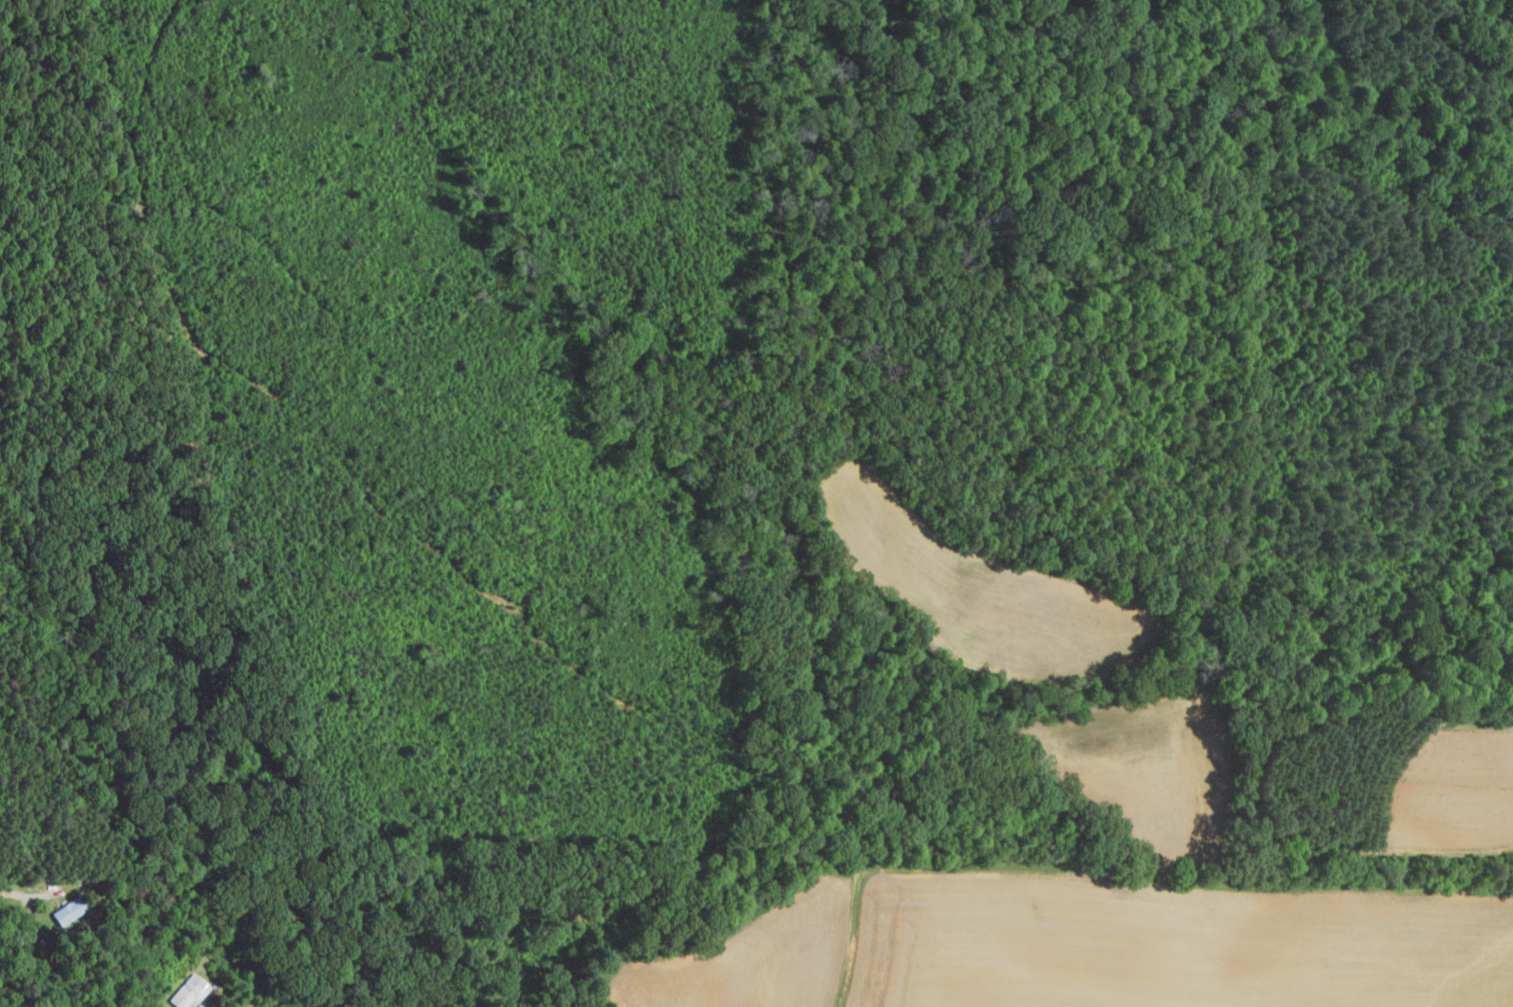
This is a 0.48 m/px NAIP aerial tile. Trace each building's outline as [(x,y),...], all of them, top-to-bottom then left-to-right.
[(86,896),(50,910),(57,925),(92,910),(86,896)] [(174,1006),(191,1006),(209,988),(192,972),(166,1000),(174,1006)]
